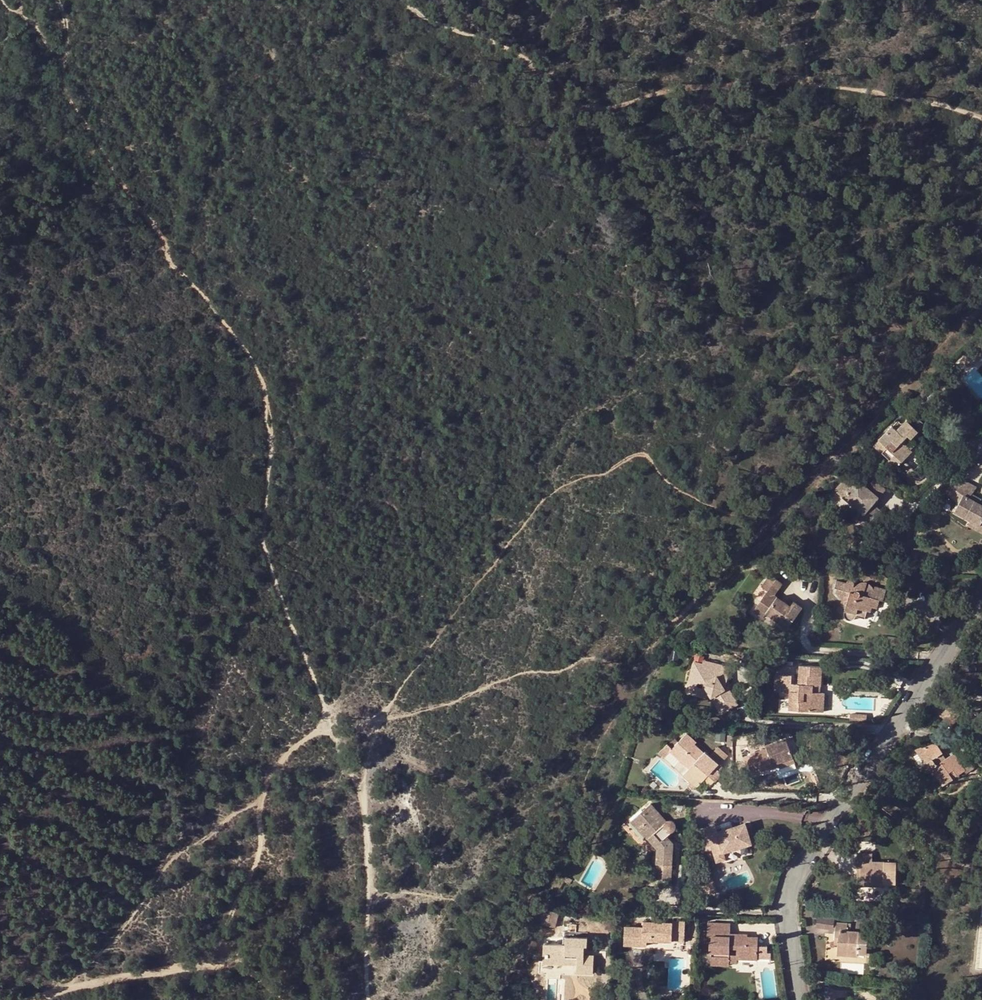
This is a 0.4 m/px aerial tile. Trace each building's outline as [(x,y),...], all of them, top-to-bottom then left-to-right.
[(981,354),(981,342),(980,341),(973,348),(977,352),(978,351),(981,354)] [(968,367),(981,354),(978,351),(977,352),(973,348),(961,359),(968,367)] [(917,419),(912,425),(917,431),(924,424),(917,419)] [(917,431),(912,425),(906,420),(897,429),(892,425),(878,439),(894,455),(888,459),(896,467),(900,464),(911,452),(901,441),(908,435),(911,438),(917,431)] [(915,469),(905,459),(900,464),(910,474),(915,469)] [(850,473),(843,480),(851,487),(842,497),(861,514),(860,516),(865,520),(862,523),(871,530),(871,531),(884,516),(876,508),(874,511),(869,507),(871,504),(884,489),(873,480),(866,488),(850,473)] [(958,505),(954,512),(970,520),(980,525),(981,522),(981,505),(969,498),(972,494),(976,487),(961,479),(952,488),(962,498),(958,505)] [(851,487),(843,480),(834,490),(842,497),(851,487)] [(947,494),(958,505),(962,498),(952,488),(947,494)] [(972,494),(969,498),(981,505),(981,499),(972,494)] [(970,520),(967,525),(981,533),(981,522),(980,525),(970,520)] [(768,590),(753,611),(762,617),(766,612),(779,621),(778,622),(787,628),(802,607),(794,601),(791,605),(775,594),(783,582),(770,573),(762,585),(768,590)] [(877,608),(880,599),(863,594),(865,587),(866,583),(864,582),(861,583),(859,584),(857,586),(854,585),(854,583),(853,582),(852,581),(850,581),(848,581),(846,582),(837,581),(835,588),(836,588),(835,593),(842,601),(838,609),(841,610),(841,612),(843,613),(843,615),(844,616),(845,618),(848,619),(850,620),(852,620),(854,618),(856,616),(864,618),(867,611),(871,612),(873,607),(877,608)] [(883,600),(886,589),(876,587),(873,588),(872,587),(869,584),(868,587),(865,587),(863,594),(880,599),(883,600)] [(720,672),(721,666),(704,661),(703,664),(695,662),(690,682),(699,685),(699,683),(705,684),(704,689),(708,696),(713,697),(723,714),(740,704),(732,691),(729,675),(720,672)] [(819,713),(820,693),(817,693),(809,693),(809,686),(817,687),(820,687),(821,668),(798,666),(798,685),(791,685),(792,675),(775,673),(774,692),(790,693),(790,701),(799,702),(799,712),(819,713)] [(698,688),(699,685),(690,682),(687,691),(708,696),(704,689),(698,688)] [(670,752),(680,760),(682,758),(691,766),(689,768),(683,775),(696,788),(704,779),(706,778),(702,775),(704,772),(708,776),(714,781),(715,782),(722,774),(717,769),(715,767),(719,763),(705,751),(703,753),(694,745),(696,742),(687,734),(673,748),(670,752)] [(775,760),(776,763),(793,757),(786,738),(766,745),(767,748),(753,753),(749,754),(746,746),(739,749),(749,776),(774,767),(772,762),(775,760)] [(658,753),(683,775),(689,768),(680,760),(670,752),(673,748),(667,743),(658,753)] [(954,753),(945,759),(941,762),(937,755),(941,753),(942,752),(938,746),(936,744),(933,743),(929,744),(921,747),(919,748),(926,762),(924,764),(923,764),(928,770),(931,769),(936,777),(938,775),(945,784),(953,779),(949,773),(953,770),(957,776),(964,771),(966,774),(974,769),(963,752),(956,756),(954,753)] [(718,745),(710,755),(719,763),(720,764),(729,755),(718,745)] [(915,749),(924,764),(926,762),(919,748),(915,749)] [(941,762),(945,759),(941,753),(937,755),(941,762)] [(793,757),(776,763),(777,766),(778,768),(795,763),(793,757)] [(682,758),(680,760),(689,768),(691,766),(682,758)] [(938,775),(936,777),(942,786),(945,784),(938,775)] [(704,779),(710,785),(714,781),(708,776),(706,778),(704,779)] [(654,804),(646,812),(653,819),(640,831),(651,842),(653,841),(661,850),(661,881),(676,882),(678,844),(671,837),(674,833),(677,829),(678,826),(678,824),(677,822),(675,821),(672,820),(670,821),(654,804)] [(653,819),(646,812),(634,824),(640,831),(653,819)] [(704,830),(709,847),(716,846),(721,863),(730,861),(728,853),(756,845),(750,824),(722,833),(719,826),(704,830)] [(857,852),(856,869),(861,869),(860,875),(860,881),(883,882),(895,883),(896,862),(872,861),(872,853),(857,852)] [(716,876),(705,880),(711,896),(722,892),(716,876)] [(560,913),(548,909),(546,912),(542,919),(540,922),(556,927),(560,913)] [(643,940),(671,941),(672,930),(685,930),(685,921),(672,920),(672,923),(644,921),(643,927),(624,926),(624,945),(642,945),(643,940)] [(728,965),(728,962),(729,954),(729,948),(736,949),(736,954),(736,956),(756,958),(756,945),(756,937),(746,937),(746,934),(737,934),(737,937),(729,937),(730,933),(730,923),(708,922),(707,935),(711,935),(711,941),(709,941),(708,952),(710,952),(710,964),(728,965)] [(836,922),(834,938),(838,939),(837,944),(837,951),(857,952),(866,953),(867,932),(850,930),(850,923),(836,922)] [(564,924),(563,936),(576,937),(576,924),(564,924)] [(672,930),(671,941),(684,941),(685,930),(672,930)] [(545,961),(554,961),(555,957),(577,958),(577,964),(576,973),(585,973),(585,971),(593,972),(593,955),(586,955),(583,955),(584,946),(587,946),(587,937),(576,937),(563,936),(562,944),(546,943),(545,961)] [(766,946),(758,945),(758,958),(769,958),(769,952),(766,952),(766,946)] [(729,954),(728,962),(755,963),(756,958),(736,956),(736,954),(729,954)]
